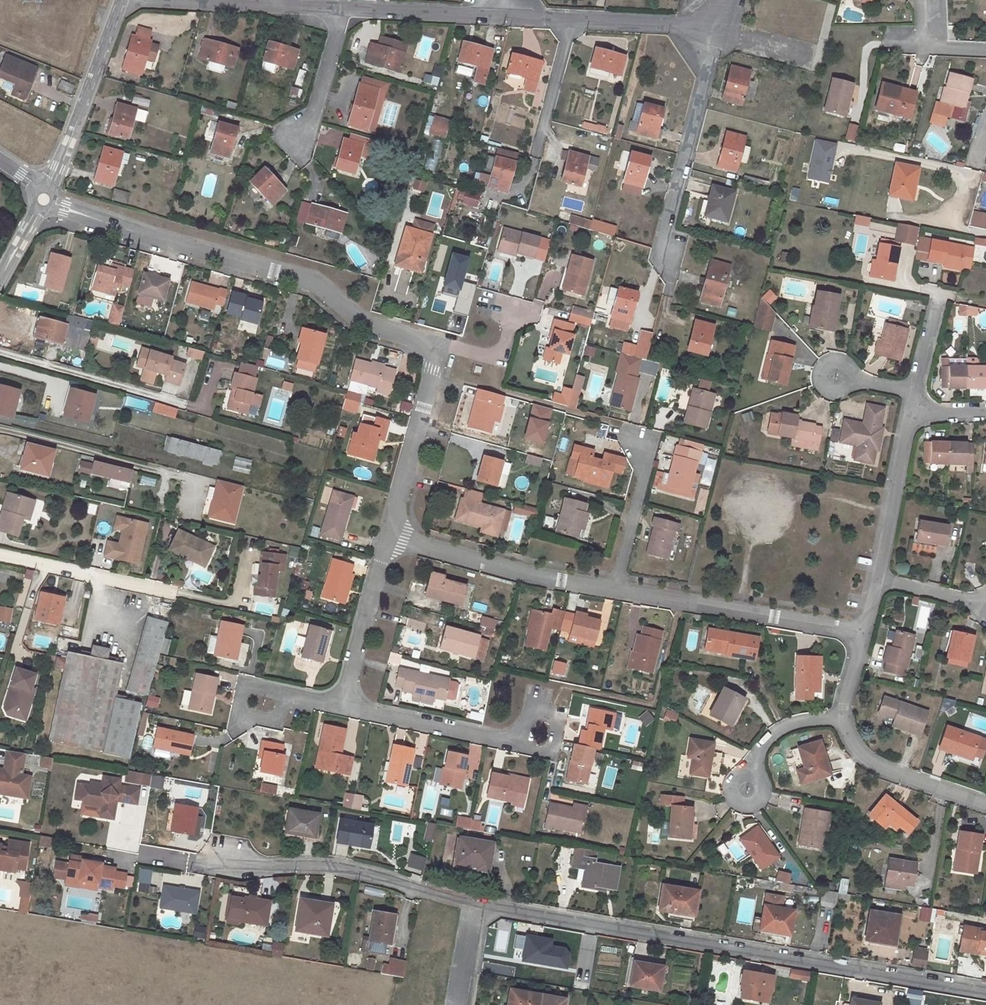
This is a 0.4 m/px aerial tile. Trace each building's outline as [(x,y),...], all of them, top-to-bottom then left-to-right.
[(123,69),(141,74),(146,58),(153,60),(158,45),(150,43),(150,40),(148,40),(150,31),(137,27),(135,36),(132,35),(123,69)] [(378,45),(404,53),(407,45),(380,37),(378,45)] [(198,57),(209,61),(208,66),(210,69),(219,72),(222,70),(224,65),(233,68),(238,49),(204,39),(198,57)] [(483,83),(492,49),(463,41),(458,60),(477,66),(473,80),(483,83)] [(268,43),(263,61),(292,69),(297,51),(268,43)] [(404,53),(378,45),(371,43),(366,62),(399,71),(404,53)] [(596,47),(591,67),(620,75),(625,56),(596,47)] [(542,62),(513,54),(508,72),(527,77),(524,88),(534,90),(542,62)] [(36,68),(6,56),(0,71),(0,77),(17,84),(13,94),(23,99),(36,68)] [(270,71),(273,65),(263,62),(261,68),(270,71)] [(741,105),(748,79),(750,71),(731,65),(722,99),(741,105)] [(431,75),(423,74),(422,83),(437,85),(440,67),(432,66),(431,75)] [(300,85),(302,70),(297,69),(294,84),(300,85)] [(972,79),(949,73),(941,103),(964,108),(972,79)] [(361,77),(359,83),(378,89),(366,130),(373,132),(387,83),(361,77)] [(833,79),(824,111),(844,116),(848,100),(853,84),(833,79)] [(56,88),(72,93),(75,85),(59,80),(56,88)] [(378,89),(359,83),(348,124),(366,130),(378,89)] [(916,93),(882,84),(875,108),(909,117),(916,93)] [(298,89),(292,87),(289,95),(296,97),(298,89)] [(150,100),(133,96),(131,103),(148,107),(150,100)] [(849,118),(853,102),(848,100),(844,116),(849,118)] [(225,108),(235,111),(237,104),(228,101),(225,108)] [(146,112),(117,103),(108,133),(127,138),(133,119),(144,122),(146,112)] [(644,104),(639,124),(636,133),(655,138),(655,137),(659,138),(662,130),(658,129),(663,108),(644,104)] [(449,121),(434,117),(432,126),(446,130),(449,121)] [(237,128),(218,122),(210,152),(229,157),(237,128)] [(848,122),(843,138),(853,141),(858,126),(848,122)] [(589,123),(588,129),(596,131),(598,125),(589,123)] [(620,138),(623,125),(616,124),(613,137),(620,138)] [(432,126),(430,133),(444,137),(446,130),(432,126)] [(718,165),(736,170),(745,137),(727,132),(718,165)] [(836,142),(815,138),(807,178),(828,183),(836,142)] [(344,139),(335,168),(354,173),(362,144),(344,139)] [(104,147),(94,181),(113,186),(123,152),(104,147)] [(515,153),(499,149),(497,157),(513,162),(515,153)] [(598,159),(569,151),(561,181),(580,186),(585,167),(596,169),(598,159)] [(631,152),(623,181),(642,186),(650,157),(631,152)] [(495,157),(487,155),(482,174),(491,176),(495,157)] [(495,157),(491,176),(482,174),(480,174),(477,184),(506,191),(512,170),(515,171),(517,165),(514,164),(514,162),(513,162),(497,157),(495,157)] [(919,169),(895,164),(889,195),(910,200),(912,185),(915,185),(919,169)] [(264,168),(250,182),(270,204),(285,190),(264,168)] [(769,182),(755,177),(752,185),(767,189),(769,182)] [(411,190),(424,191),(425,181),(413,180),(411,190)] [(202,195),(211,198),(214,185),(205,182),(202,195)] [(735,192),(713,186),(710,198),(712,198),(707,216),(727,222),(735,192)] [(114,192),(112,199),(125,203),(128,196),(114,192)] [(464,198),(482,204),(484,197),(466,192),(464,198)] [(307,223),(340,232),(345,213),(312,204),(307,223)] [(985,216),(985,213),(972,210),(968,225),(983,229),(985,216)] [(568,223),(583,227),(586,219),(571,214),(568,223)] [(851,223),(866,227),(869,218),(854,214),(851,223)] [(894,242),(915,244),(917,225),(895,223),(894,242)] [(592,230),(601,233),(603,226),(594,224),(592,230)] [(421,273),(432,235),(407,228),(396,265),(421,273)] [(498,248),(510,251),(534,257),(539,238),(503,228),(498,248)] [(336,239),(338,234),(327,229),(324,234),(336,239)] [(266,236),(264,244),(273,247),(276,239),(266,236)] [(974,238),(973,245),(985,246),(985,239),(974,238)] [(927,260),(944,263),(961,266),(965,246),(931,240),(927,260)] [(873,277),(892,281),(900,248),(880,244),(877,260),(873,277)] [(969,268),(973,248),(965,246),(961,266),(969,268)] [(47,275),(44,287),(61,292),(71,258),(50,253),(45,274),(47,275)] [(566,275),(562,290),(582,296),(592,261),(572,255),(566,275)] [(111,261),(99,257),(97,265),(109,268),(110,264),(111,264),(111,261)] [(707,278),(705,283),(703,292),(704,293),(702,300),(719,305),(730,266),(711,261),(707,278)] [(90,288),(115,296),(119,284),(129,287),(134,270),(111,264),(110,264),(109,268),(97,265),(90,288)] [(137,293),(147,295),(163,300),(168,280),(143,272),(137,293)] [(562,274),(558,289),(562,290),(566,275),(562,274)] [(397,280),(397,292),(405,292),(405,281),(397,280)] [(185,302),(221,312),(227,291),(218,288),(218,289),(191,281),(185,302)] [(618,289),(610,286),(606,303),(614,306),(618,289)] [(618,289),(614,306),(611,317),(629,322),(637,292),(619,287),(618,289)] [(247,296),(232,292),(226,313),(241,317),(240,320),(256,324),(261,303),(246,299),(247,296)] [(818,307),(814,327),(832,330),(838,297),(816,292),(814,306),(818,307)] [(761,298),(754,324),(754,326),(770,330),(775,312),(761,298)] [(114,304),(108,325),(113,327),(118,306),(114,304)] [(818,307),(814,306),(812,305),(808,326),(814,327),(818,307)] [(118,306),(113,327),(118,328),(124,307),(118,306)] [(977,308),(967,306),(967,316),(975,316),(977,314),(977,308)] [(735,317),(736,308),(727,307),(726,316),(735,317)] [(577,315),(591,319),(593,312),(578,308),(577,315)] [(200,310),(198,318),(207,321),(209,312),(200,310)] [(577,315),(575,322),(590,325),(591,319),(577,315)] [(37,327),(34,337),(62,344),(62,343),(67,326),(41,318),(39,327),(37,327)] [(553,331),(551,339),(549,348),(546,348),(543,360),(558,364),(561,352),(567,354),(572,335),(570,335),(573,325),(554,320),(551,330),(553,331)] [(714,325),(695,320),(687,350),(706,355),(714,325)] [(886,323),(881,342),(878,354),(900,360),(908,329),(886,323)] [(71,346),(76,328),(67,326),(62,343),(71,346)] [(302,328),(298,343),(301,343),(303,344),(307,330),(302,328)] [(83,330),(79,345),(85,347),(89,332),(83,330)] [(301,343),(297,359),(317,365),(325,335),(307,330),(303,344),(301,343)] [(642,331),(636,352),(635,357),(641,358),(645,360),(652,334),(642,331)] [(86,346),(129,357),(133,340),(105,333),(104,339),(89,336),(86,346)] [(768,380),(784,384),(793,347),(772,341),(768,355),(774,356),(768,380)] [(592,358),(595,348),(585,345),(581,354),(592,358)] [(189,347),(187,355),(201,359),(204,351),(189,347)] [(621,353),(635,357),(636,352),(622,348),(621,353)] [(149,352),(144,370),(166,376),(164,381),(179,385),(185,365),(170,361),(171,358),(149,352)] [(636,377),(641,358),(635,357),(621,353),(616,373),(618,373),(609,406),(630,411),(639,378),(636,377)] [(768,355),(762,379),(768,380),(774,356),(768,355)] [(382,367),(363,362),(348,358),(343,378),(376,387),(375,391),(388,395),(395,371),(382,367)] [(941,388),(966,388),(967,366),(947,366),(947,358),(942,358),(941,388)] [(966,388),(985,388),(985,367),(979,367),(979,361),(976,358),(966,358),(967,366),(966,388)] [(233,389),(228,409),(246,414),(255,378),(234,373),(230,388),(233,389)] [(571,390),(570,393),(578,395),(582,380),(575,378),(571,390)] [(688,407),(684,422),(705,428),(714,394),(706,392),(709,382),(702,380),(701,385),(698,385),(697,390),(695,389),(690,407),(688,407)] [(280,388),(291,390),(292,383),(282,381),(280,388)] [(12,417),(19,391),(0,386),(0,415),(12,417)] [(554,393),(552,401),(567,405),(571,390),(564,388),(562,394),(560,395),(554,393)] [(71,389),(64,416),(87,422),(94,395),(71,389)] [(478,389),(467,427),(489,433),(497,405),(501,406),(504,396),(478,389)] [(398,410),(409,412),(411,403),(400,401),(398,410)] [(155,402),(153,411),(175,418),(177,409),(155,402)] [(857,445),(854,459),(872,463),(875,448),(878,449),(882,427),(879,427),(883,408),(866,404),(862,423),(844,420),(840,441),(857,445)] [(798,416),(782,413),(781,415),(771,413),(768,433),(793,438),(792,444),(807,447),(808,440),(819,442),(821,428),(814,427),(815,425),(797,422),(798,416)] [(362,414),(357,434),(355,443),(350,442),(348,453),(371,460),(377,438),(383,440),(388,421),(362,414)] [(338,426),(336,436),(343,438),(345,428),(338,426)] [(163,450),(216,465),(219,451),(167,437),(163,450)] [(949,442),(924,441),(923,463),(948,463),(949,442)] [(973,472),(973,443),(949,442),(948,463),(966,464),(965,472),(973,472)] [(24,455),(20,469),(47,475),(53,451),(30,445),(27,456),(24,455)] [(590,460),(591,456),(593,450),(574,445),(571,457),(579,459),(574,476),(585,479),(584,481),(607,487),(612,471),(620,473),(624,458),(604,453),(602,459),(601,463),(590,460)] [(696,463),(698,464),(701,453),(676,446),(668,476),(671,477),(669,486),(688,491),(696,463)] [(528,454),(535,456),(542,458),(544,451),(529,447),(528,454)] [(525,461),(533,464),(535,456),(528,454),(525,461)] [(535,456),(533,464),(540,466),(542,458),(535,456)] [(237,457),(233,469),(245,473),(248,460),(237,457)] [(476,480),(496,485),(502,461),(485,457),(483,466),(480,465),(476,480)] [(129,487),(133,470),(93,461),(93,463),(81,460),(78,473),(90,476),(90,472),(121,480),(120,485),(129,487)] [(504,488),(509,467),(506,467),(507,463),(502,461),(496,485),(504,488)] [(157,479),(142,475),(140,483),(155,486),(157,479)] [(243,486),(222,480),(220,489),(217,488),(215,497),(221,498),(220,501),(217,501),(214,517),(235,522),(243,486)] [(455,519),(482,526),(498,531),(503,510),(479,504),(482,492),(465,488),(462,499),(460,498),(455,519)] [(700,489),(699,498),(706,499),(707,490),(700,489)] [(349,496),(333,491),(321,534),(341,539),(349,512),(344,511),(349,496)] [(7,493),(2,511),(8,513),(10,508),(8,508),(12,495),(7,493)] [(29,520),(34,501),(12,495),(8,508),(10,508),(8,513),(2,511),(0,517),(0,531),(17,536),(22,518),(29,520)] [(353,497),(349,496),(344,511),(349,512),(353,497)] [(221,498),(215,497),(211,517),(214,517),(217,501),(220,501),(221,498)] [(579,529),(584,513),(586,504),(565,499),(556,532),(577,537),(579,529)] [(532,516),(534,506),(513,503),(511,513),(532,516)] [(305,515),(308,505),(301,504),(298,514),(305,515)] [(147,521),(115,515),(113,529),(119,530),(117,541),(105,539),(101,560),(138,567),(147,521)] [(652,525),(654,525),(646,553),(666,559),(673,531),(677,532),(679,524),(654,518),(652,525)] [(948,526),(919,521),(916,540),(945,545),(948,526)] [(316,537),(319,528),(311,526),(309,535),(316,537)] [(482,526),(480,532),(496,537),(498,531),(482,526)] [(185,554),(198,560),(200,556),(203,555),(209,558),(214,547),(179,530),(170,549),(184,557),(185,554)] [(184,557),(205,566),(206,564),(209,558),(203,555),(200,556),(198,560),(185,554),(184,557)] [(263,565),(262,578),(259,578),(259,589),(257,589),(257,597),(270,597),(270,589),(277,589),(277,571),(284,570),(284,555),(260,554),(260,565),(263,565)] [(350,565),(333,559),(322,597),(339,602),(348,573),(350,565)] [(30,580),(33,571),(24,568),(22,578),(30,580)] [(429,576),(443,580),(444,575),(431,572),(429,576)] [(351,574),(348,573),(339,602),(342,603),(351,574)] [(424,595),(460,605),(466,586),(443,580),(429,576),(424,595)] [(40,594),(35,618),(58,624),(64,596),(48,593),(47,595),(40,594)] [(8,623),(11,608),(0,606),(0,622),(8,623)] [(926,629),(929,607),(919,606),(916,628),(926,629)] [(553,609),(551,615),(535,611),(530,629),(529,629),(525,645),(544,650),(550,628),(559,631),(561,627),(564,612),(553,609)] [(535,611),(532,610),(527,629),(529,629),(530,629),(535,611)] [(569,635),(595,642),(600,621),(564,612),(561,627),(570,629),(569,635)] [(479,625),(493,629),(496,620),(482,616),(479,625)] [(167,623),(146,617),(126,689),(147,694),(167,623)] [(236,642),(239,643),(243,625),(221,621),(214,654),(232,658),(236,642)] [(324,647),(328,630),(310,625),(301,658),(322,663),(326,647),(324,647)] [(478,631),(492,634),(493,629),(479,625),(478,631)] [(633,652),(635,652),(637,653),(634,668),(652,673),(662,631),(643,626),(640,636),(637,635),(633,652)] [(446,627),(440,645),(454,648),(453,652),(474,658),(475,656),(478,644),(480,636),(446,627)] [(758,638),(709,629),(706,646),(722,649),(723,647),(728,648),(726,655),(754,660),(758,638)] [(892,647),(897,630),(892,629),(887,646),(892,647)] [(328,648),(333,631),(328,630),(324,647),(326,647),(328,648)] [(887,662),(884,670),(903,675),(913,634),(897,630),(892,647),(887,646),(883,661),(887,662)] [(973,636),(953,631),(947,657),(967,662),(973,636)] [(567,641),(593,647),(595,642),(569,635),(567,641)] [(483,658),(486,646),(478,644),(475,656),(483,658)] [(49,739),(103,750),(103,752),(129,758),(140,703),(114,698),(122,662),(107,659),(109,649),(92,645),(90,656),(67,651),(66,658),(56,656),(54,667),(64,669),(49,739)] [(705,651),(722,654),(726,655),(728,648),(723,647),(722,649),(706,646),(705,651)] [(819,675),(820,657),(796,657),(796,691),(813,691),(814,674),(819,675)] [(552,660),(549,673),(563,676),(566,663),(552,660)] [(40,672),(14,664),(3,703),(7,714),(27,720),(40,672)] [(412,693),(434,698),(444,700),(448,679),(398,668),(394,685),(403,687),(402,691),(412,693)] [(206,712),(210,692),(213,693),(217,677),(196,673),(188,708),(206,712)] [(744,698),(723,687),(709,714),(728,725),(737,708),(739,708),(744,698)] [(434,698),(412,693),(411,697),(433,702),(434,698)] [(149,696),(147,707),(157,709),(159,698),(149,696)] [(459,697),(457,706),(464,708),(467,699),(459,697)] [(919,735),(928,712),(884,697),(878,714),(893,719),(891,725),(919,735)] [(578,744),(594,747),(600,749),(604,729),(611,730),(613,720),(609,720),(611,713),(590,708),(588,718),(590,719),(587,732),(581,730),(578,744)] [(646,710),(637,717),(643,726),(653,719),(646,710)] [(663,720),(676,722),(678,712),(664,710),(663,720)] [(326,744),(321,765),(337,768),(336,771),(349,773),(352,757),(340,754),(345,729),(325,725),(321,743),(326,744)] [(957,749),(973,754),(979,738),(946,727),(939,748),(955,754),(957,749)] [(193,735),(157,728),(155,741),(153,747),(171,751),(190,756),(193,735)] [(708,776),(712,751),(713,742),(691,739),(687,757),(693,758),(690,773),(708,776)] [(263,759),(260,772),(280,776),(285,754),(281,753),(283,745),(263,740),(261,750),(265,751),(263,759)] [(790,750),(801,784),(831,774),(820,741),(790,750)] [(321,743),(317,764),(321,765),(326,744),(321,743)] [(574,761),(570,779),(587,783),(594,747),(578,744),(575,743),(571,761),(574,761)] [(394,763),(389,783),(406,787),(413,749),(393,745),(389,762),(394,763)] [(955,754),(971,759),(973,754),(957,749),(955,754)] [(23,753),(6,750),(4,760),(21,763),(23,753)] [(467,755),(448,751),(441,785),(460,789),(467,755)] [(49,769),(51,757),(40,756),(39,767),(49,769)] [(25,797),(28,776),(19,774),(21,763),(4,760),(2,770),(1,774),(0,773),(0,793),(25,797)] [(631,761),(630,768),(641,770),(642,762),(631,761)] [(394,763),(389,762),(385,782),(389,783),(394,763)] [(603,787),(614,788),(616,767),(605,766),(603,787)] [(486,796),(514,802),(515,799),(523,801),(527,781),(491,773),(486,796)] [(164,777),(151,775),(150,783),(163,785),(164,777)] [(116,800),(136,804),(138,790),(118,786),(119,780),(103,777),(101,785),(89,783),(89,786),(77,784),(74,799),(83,801),(82,806),(90,807),(93,805),(100,806),(104,812),(103,818),(112,819),(114,810),(109,804),(114,800),(116,800)] [(260,782),(258,792),(274,795),(276,785),(260,782)] [(346,794),(344,808),(351,809),(354,796),(346,794)] [(689,839),(689,837),(690,825),(692,807),(682,806),(683,797),(661,795),(661,804),(671,805),(667,837),(689,839)] [(359,810),(361,797),(354,796),(351,809),(359,810)] [(887,815),(898,824),(907,831),(915,821),(885,796),(869,815),(880,823),(887,815)] [(514,802),(513,807),(521,809),(523,801),(515,799),(514,802)] [(176,804),(171,831),(192,835),(197,808),(176,804)] [(99,809),(98,817),(103,818),(104,812),(100,806),(93,805),(90,807),(99,809)] [(553,826),(582,833),(586,811),(557,805),(553,826)] [(829,812),(805,807),(798,844),(816,848),(820,829),(823,830),(826,830),(829,812)] [(285,832),(314,837),(318,814),(289,809),(285,832)] [(898,824),(887,815),(880,823),(884,827),(888,823),(895,828),(898,824)] [(456,816),(454,827),(481,832),(483,821),(456,816)] [(340,820),(336,843),(367,848),(371,825),(340,820)] [(429,822),(425,839),(432,840),(436,823),(429,822)] [(740,839),(751,854),(760,867),(777,855),(757,826),(740,839)] [(982,835),(960,831),(957,848),(960,849),(957,870),(975,873),(982,835)] [(38,846),(52,849),(53,839),(39,837),(38,846)] [(460,838),(456,863),(477,867),(477,869),(487,871),(492,844),(460,838)] [(0,847),(0,869),(14,872),(15,868),(24,870),(28,844),(8,841),(7,848),(0,847)] [(721,843),(715,847),(720,855),(726,850),(721,843)] [(594,886),(604,888),(615,889),(618,867),(593,862),(595,850),(575,847),(572,866),(583,868),(586,869),(585,878),(582,878),(581,887),(593,889),(594,886)] [(404,870),(421,874),(426,857),(409,853),(404,870)] [(69,861),(81,864),(82,860),(84,861),(85,857),(70,855),(69,861)] [(915,863),(888,858),(884,880),(904,883),(912,885),(915,863)] [(86,881),(97,883),(97,887),(111,889),(112,885),(114,872),(115,868),(101,866),(101,863),(84,861),(82,860),(81,864),(69,861),(64,885),(78,887),(78,886),(79,880),(86,881)] [(123,887),(125,874),(114,872),(112,885),(123,887)] [(846,894),(848,879),(841,878),(838,894),(846,894)] [(18,880),(17,912),(27,912),(28,881),(18,880)] [(884,880),(884,886),(903,889),(904,883),(884,880)] [(777,889),(792,892),(793,884),(779,882),(777,889)] [(188,907),(196,908),(198,892),(164,886),(160,907),(187,912),(188,907)] [(658,908),(667,910),(671,911),(671,914),(693,917),(697,892),(662,886),(658,908)] [(820,903),(834,905),(836,892),(822,889),(820,903)] [(237,924),(237,921),(241,897),(231,896),(227,922),(237,924)] [(259,900),(252,899),(241,897),(237,921),(265,926),(269,902),(259,900)] [(310,902),(301,900),(295,930),(326,936),(332,902),(311,897),(310,902)] [(338,903),(332,902),(326,936),(330,936),(340,906),(339,904),(338,903)] [(764,905),(760,929),(789,934),(793,910),(764,905)] [(919,906),(918,921),(929,922),(930,908),(919,906)] [(667,910),(666,916),(693,921),(693,917),(671,914),(671,911),(667,910)] [(870,910),(865,939),(875,941),(876,937),(895,940),(899,915),(870,910)] [(374,911),(369,941),(390,944),(395,914),(374,911)] [(961,934),(959,950),(973,953),(973,951),(974,947),(985,950),(985,932),(980,931),(980,928),(963,925),(961,934)] [(526,936),(522,960),(565,968),(569,954),(565,947),(551,945),(551,940),(526,936)] [(270,955),(281,957),(283,944),(273,943),(270,955)] [(915,953),(913,965),(923,966),(925,954),(917,953),(915,953)] [(367,968),(373,969),(375,959),(369,958),(367,968)] [(384,967),(383,974),(396,977),(402,978),(406,963),(391,960),(389,968),(384,967)] [(663,967),(634,961),(630,985),(659,990),(663,967)] [(789,967),(787,977),(807,981),(809,972),(789,967)] [(775,978),(745,973),(741,997),(767,1002),(769,990),(773,990),(775,978)] [(564,998),(511,989),(508,1004),(563,1004),(564,998)]
